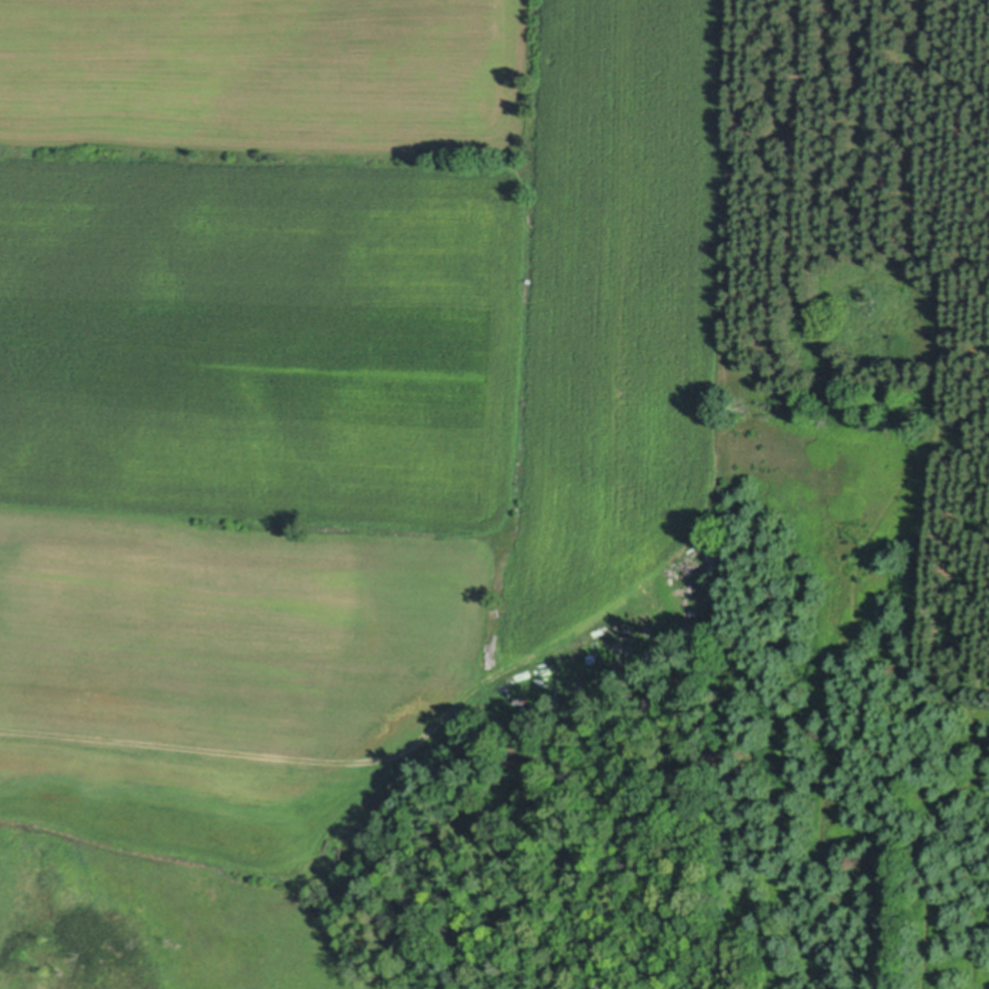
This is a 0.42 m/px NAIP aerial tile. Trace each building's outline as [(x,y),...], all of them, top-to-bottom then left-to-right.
[(712,542),(705,542),(704,532),(710,531),(712,542)] [(595,652),(596,652),(597,652),(598,653),(599,654),(599,655),(600,655),(600,656),(600,657),(600,658),(600,659),(599,660),(598,661),(597,662),(596,662),(595,662),(594,662),(593,662),(593,661),(592,661),(591,660),(590,659),(590,658),(590,657),(590,656),(590,655),(591,655),(591,654),(592,653),(593,653),(593,652),(594,652),(595,652)]
